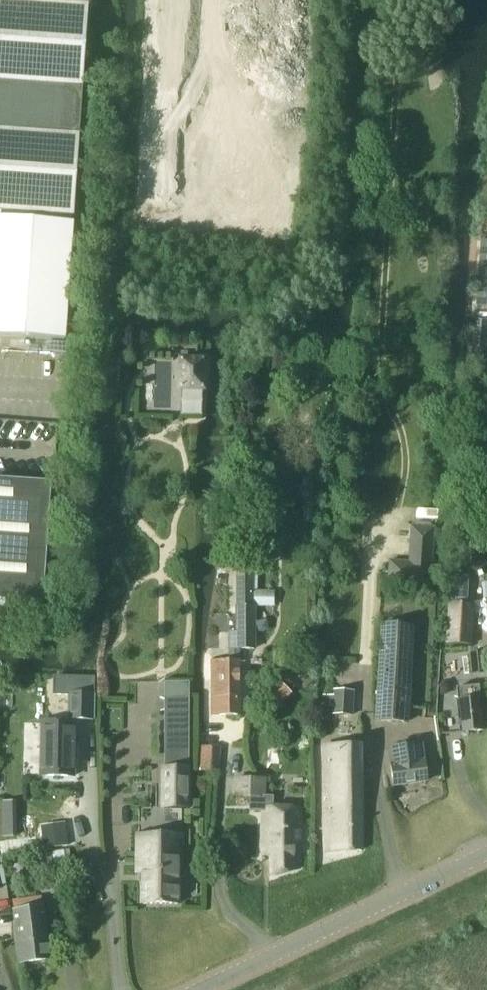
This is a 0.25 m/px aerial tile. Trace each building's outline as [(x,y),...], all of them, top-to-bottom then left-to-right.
[(73,217),(79,134),(87,5),(4,0),(0,0),(0,212),(73,217)] [(72,225),(0,219),(0,336),(62,340),(72,225)] [(179,391),(180,391),(202,391),(205,391),(205,360),(179,360),(179,391)] [(41,624),(52,483),(0,479),(0,621),(41,624)] [(388,561),(387,587),(430,589),(434,527),(410,526),(408,562),(388,561)] [(216,661),(211,661),(211,678),(211,716),(239,715),(238,661),(238,650),(255,650),(255,607),(254,607),(253,569),(253,563),(235,563),(234,607),(234,632),(227,632),(227,661),(216,661)] [(446,617),(444,644),(471,646),(473,617),(473,606),(447,604),(446,617)] [(377,693),(375,720),(408,722),(413,628),(381,626),(377,693)] [(481,651),(470,652),(470,671),(482,670),(481,651)] [(287,678),(275,689),(283,698),(295,687),(287,678)] [(478,686),(456,689),(460,733),(483,731),(478,686)] [(324,696),(324,707),(333,707),(332,715),(351,715),(353,692),(334,691),(333,696),(324,696)] [(188,712),(165,712),(165,732),(188,732),(188,712)] [(40,722),(38,777),(73,779),(75,723),(40,722)] [(420,745),(388,749),(393,786),(425,781),(420,745)] [(360,746),(323,746),(324,853),(360,850),(360,746)] [(164,766),(160,766),(160,772),(160,809),(189,809),(189,767),(187,767),(164,766)] [(263,798),(264,780),(236,779),(235,797),(263,798)] [(298,869),(299,809),(262,808),(261,843),(270,843),(269,854),(271,876),(270,876),(270,877),(298,869)] [(65,828),(41,832),(44,849),(68,845),(65,828)] [(184,834),(134,834),(134,874),(139,874),(139,905),(180,905),(180,868),(183,868),(184,834)] [(53,854),(40,857),(41,865),(54,863),(55,872),(67,871),(66,867),(72,866),(69,851),(53,853),(53,854)] [(22,910),(13,912),(19,963),(50,959),(43,907),(42,908),(41,897),(21,900),(22,910)]
